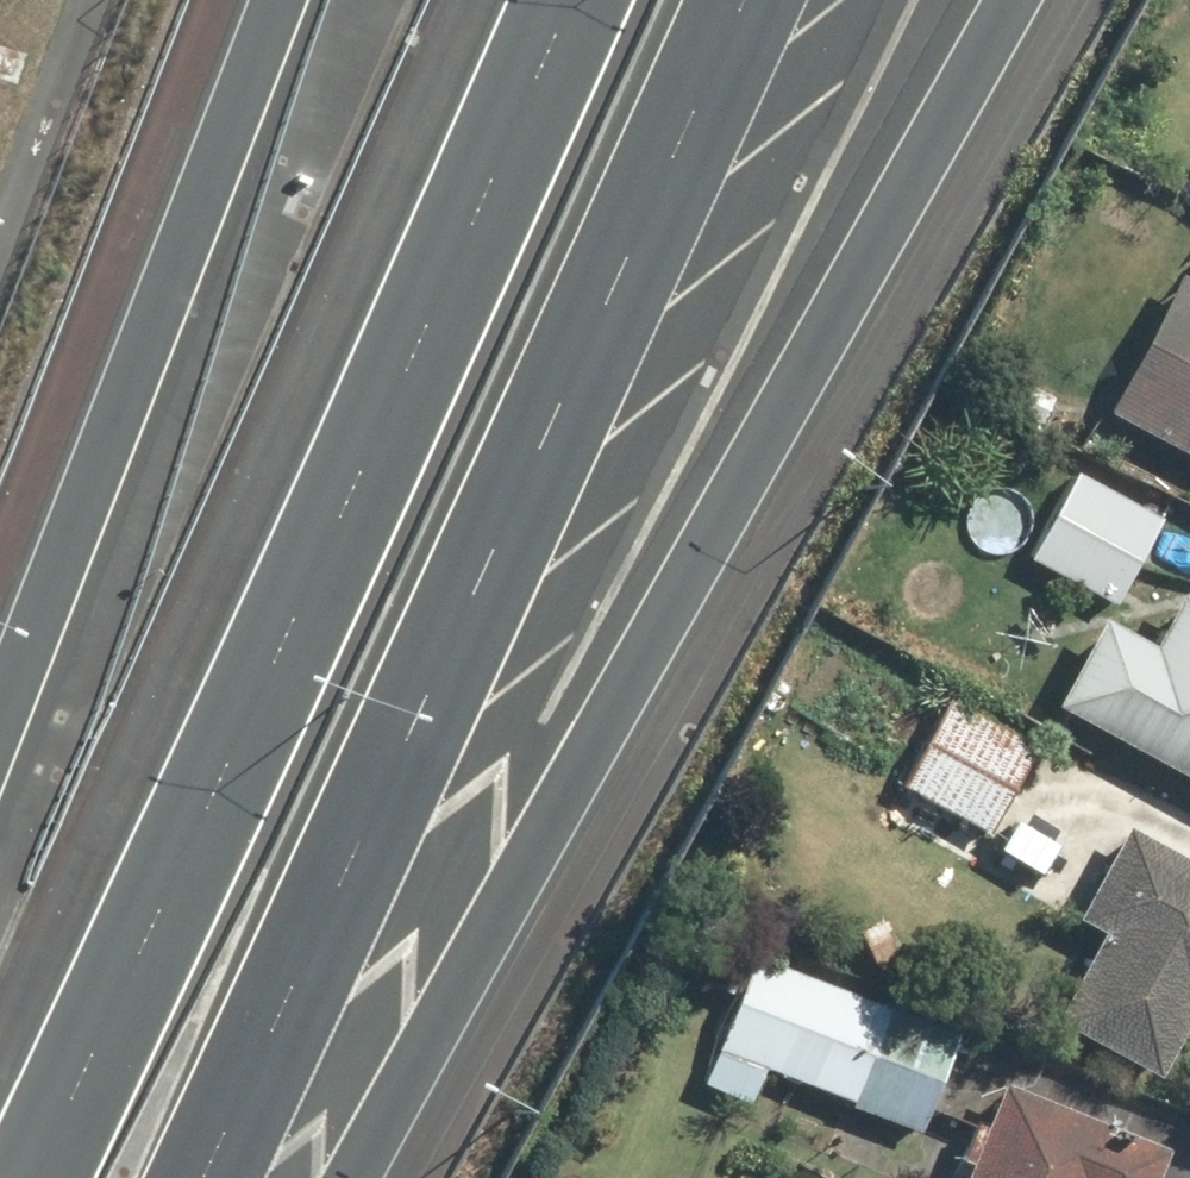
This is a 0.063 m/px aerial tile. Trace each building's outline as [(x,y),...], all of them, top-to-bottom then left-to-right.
[(1182,279),(1106,419),(1189,464),(1189,283),(1182,279)] [(1073,485),(1031,560),(1119,608),(1160,533),(1073,485)] [(1051,710),(1189,788),(1189,598),(1186,595),(1156,648),(1102,618),(1051,710)] [(1042,749),(956,693),(889,795),(975,851),(1042,749)] [(1125,832),(1075,928),(1093,937),(1047,1024),(1159,1082),(1189,1023),(1189,866),(1125,832)] [(731,1002),(712,1046),(910,1135),(952,1042),(709,933),(687,982),(731,1002)] [(995,1093),(960,1177),(1166,1177),(1171,1165),(995,1093)]
